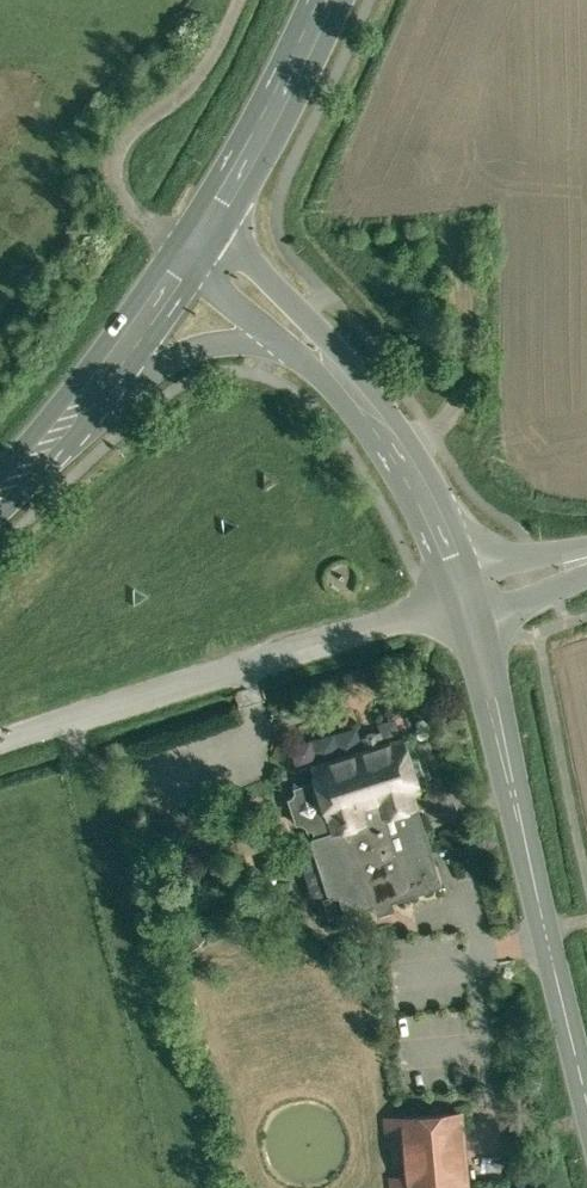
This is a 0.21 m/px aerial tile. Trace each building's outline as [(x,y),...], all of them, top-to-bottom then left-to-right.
[(401,736),(299,768),(303,779),(289,784),(281,796),(293,825),(303,829),(319,823),(322,831),(351,822),(348,812),(371,806),(374,820),(410,807),(407,797),(419,793),(401,736)] [(434,884),(410,807),(374,820),(371,806),(348,812),(351,822),(322,831),(319,823),(303,829),(326,921),(434,884)] [(377,1116),(386,1187),(463,1187),(455,1108),(398,1114),(377,1116)]
